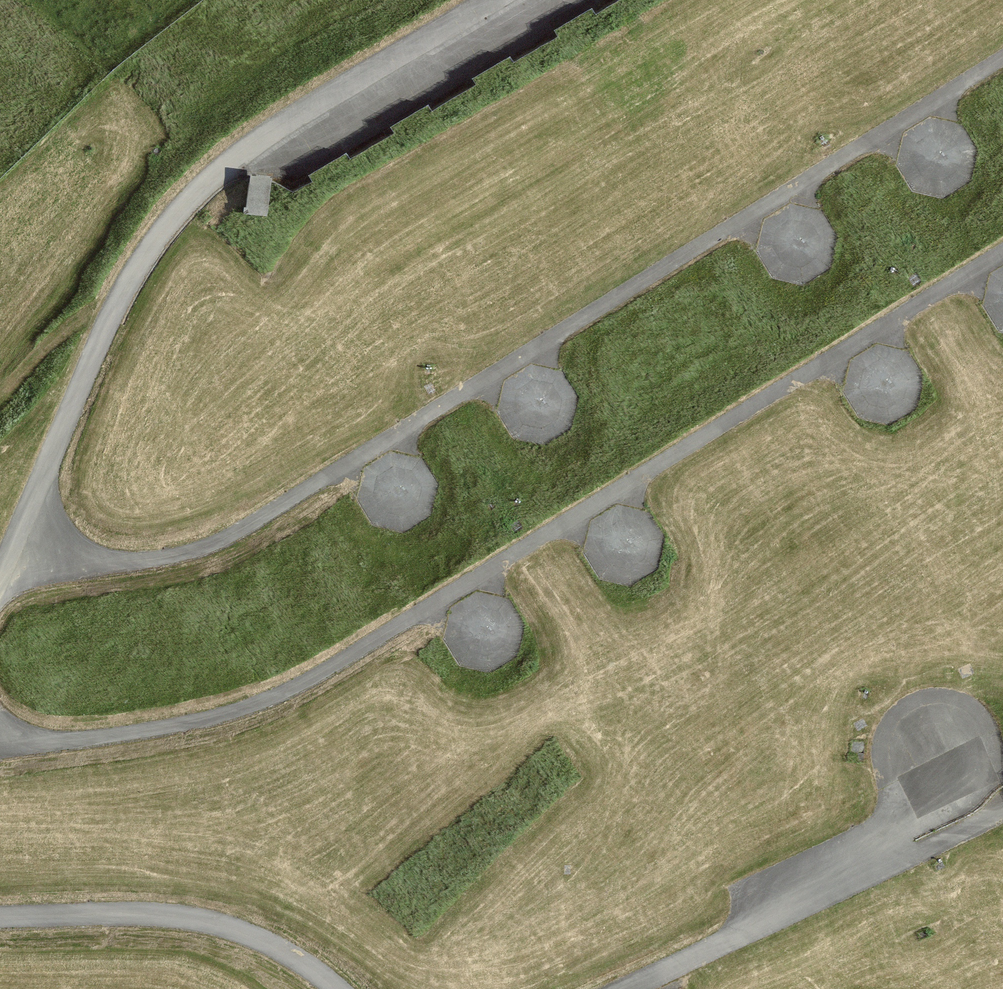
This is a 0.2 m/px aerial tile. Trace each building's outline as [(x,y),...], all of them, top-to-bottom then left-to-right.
[(246,208),(269,209),(271,169),(248,168),(246,208)]
